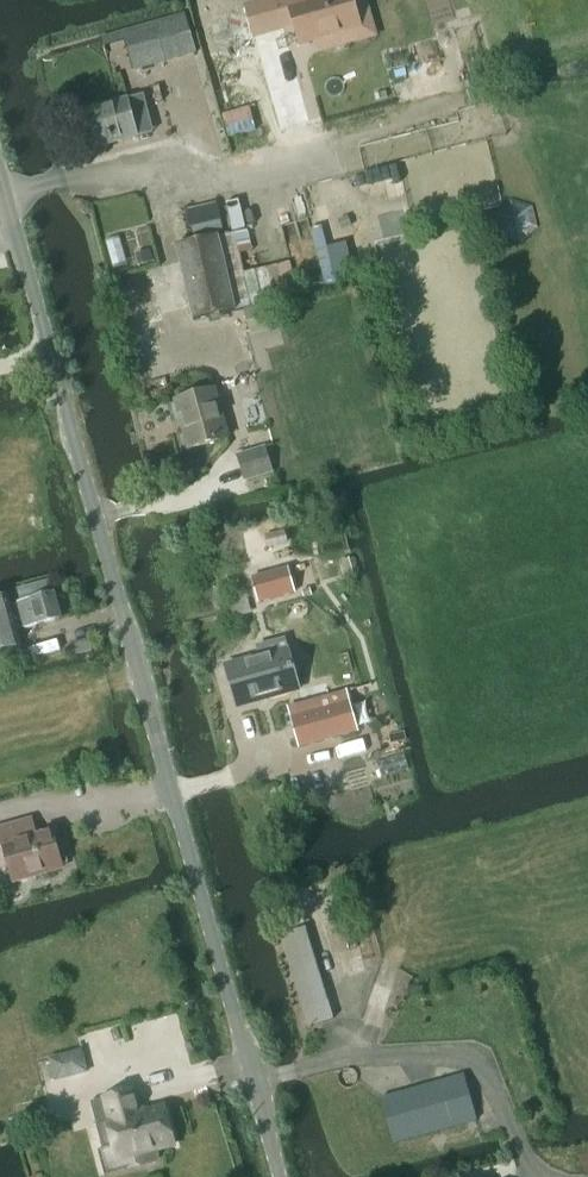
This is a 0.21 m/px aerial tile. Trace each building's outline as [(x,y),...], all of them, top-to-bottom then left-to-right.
[(315,40),(360,28),(352,0),(321,0),(318,1),(318,0),(277,0),(280,12),(285,10),(289,25),(294,23),(300,44),(315,40)] [(101,38),(104,50),(126,44),(133,71),(196,54),(185,14),(101,38)] [(209,31),(215,52),(236,57),(251,42),(245,21),(224,16),(209,31)] [(90,149),(136,137),(126,99),(80,112),(90,149)] [(238,200),(225,203),(232,232),(245,229),(238,200)] [(222,233),(219,222),(191,229),(194,241),(222,233)] [(250,307),(238,254),(233,234),(175,247),(192,321),(250,307)] [(136,255),(139,266),(148,264),(145,253),(136,255)] [(251,337),(279,329),(272,303),(244,310),(251,337)] [(188,449),(227,438),(214,390),(175,400),(188,449)] [(246,481),(272,473),(264,447),(238,456),(246,481)] [(288,568),(250,578),(258,604),(296,594),(288,568)] [(49,581),(25,588),(28,600),(52,594),(49,584),(49,583),(49,581)] [(251,613),(244,586),(211,594),(217,617),(231,613),(232,618),(251,613)] [(0,599),(0,652),(20,647),(16,630),(25,628),(25,629),(60,620),(53,594),(52,594),(28,600),(18,603),(19,605),(10,608),(7,598),(0,599)] [(261,657),(228,667),(240,708),(301,690),(285,639),(259,647),(261,657)] [(288,708),(299,749),(357,733),(345,692),(288,708)] [(0,829),(0,871),(9,868),(13,882),(62,868),(61,865),(67,864),(62,846),(56,848),(52,832),(33,837),(28,821),(0,829)] [(307,1026),(332,1019),(306,929),(281,936),(307,1026)] [(51,1065),(47,1066),(51,1082),(86,1073),(81,1051),(49,1059),(51,1065)] [(393,1143),(476,1120),(464,1077),(381,1099),(393,1143)] [(109,1126),(98,1128),(103,1146),(112,1144),(117,1161),(137,1156),(139,1162),(143,1164),(154,1161),(156,1157),(155,1151),(174,1146),(164,1106),(144,1111),(144,1110),(142,1110),(141,1108),(140,1109),(135,1091),(102,1099),(109,1126)]
